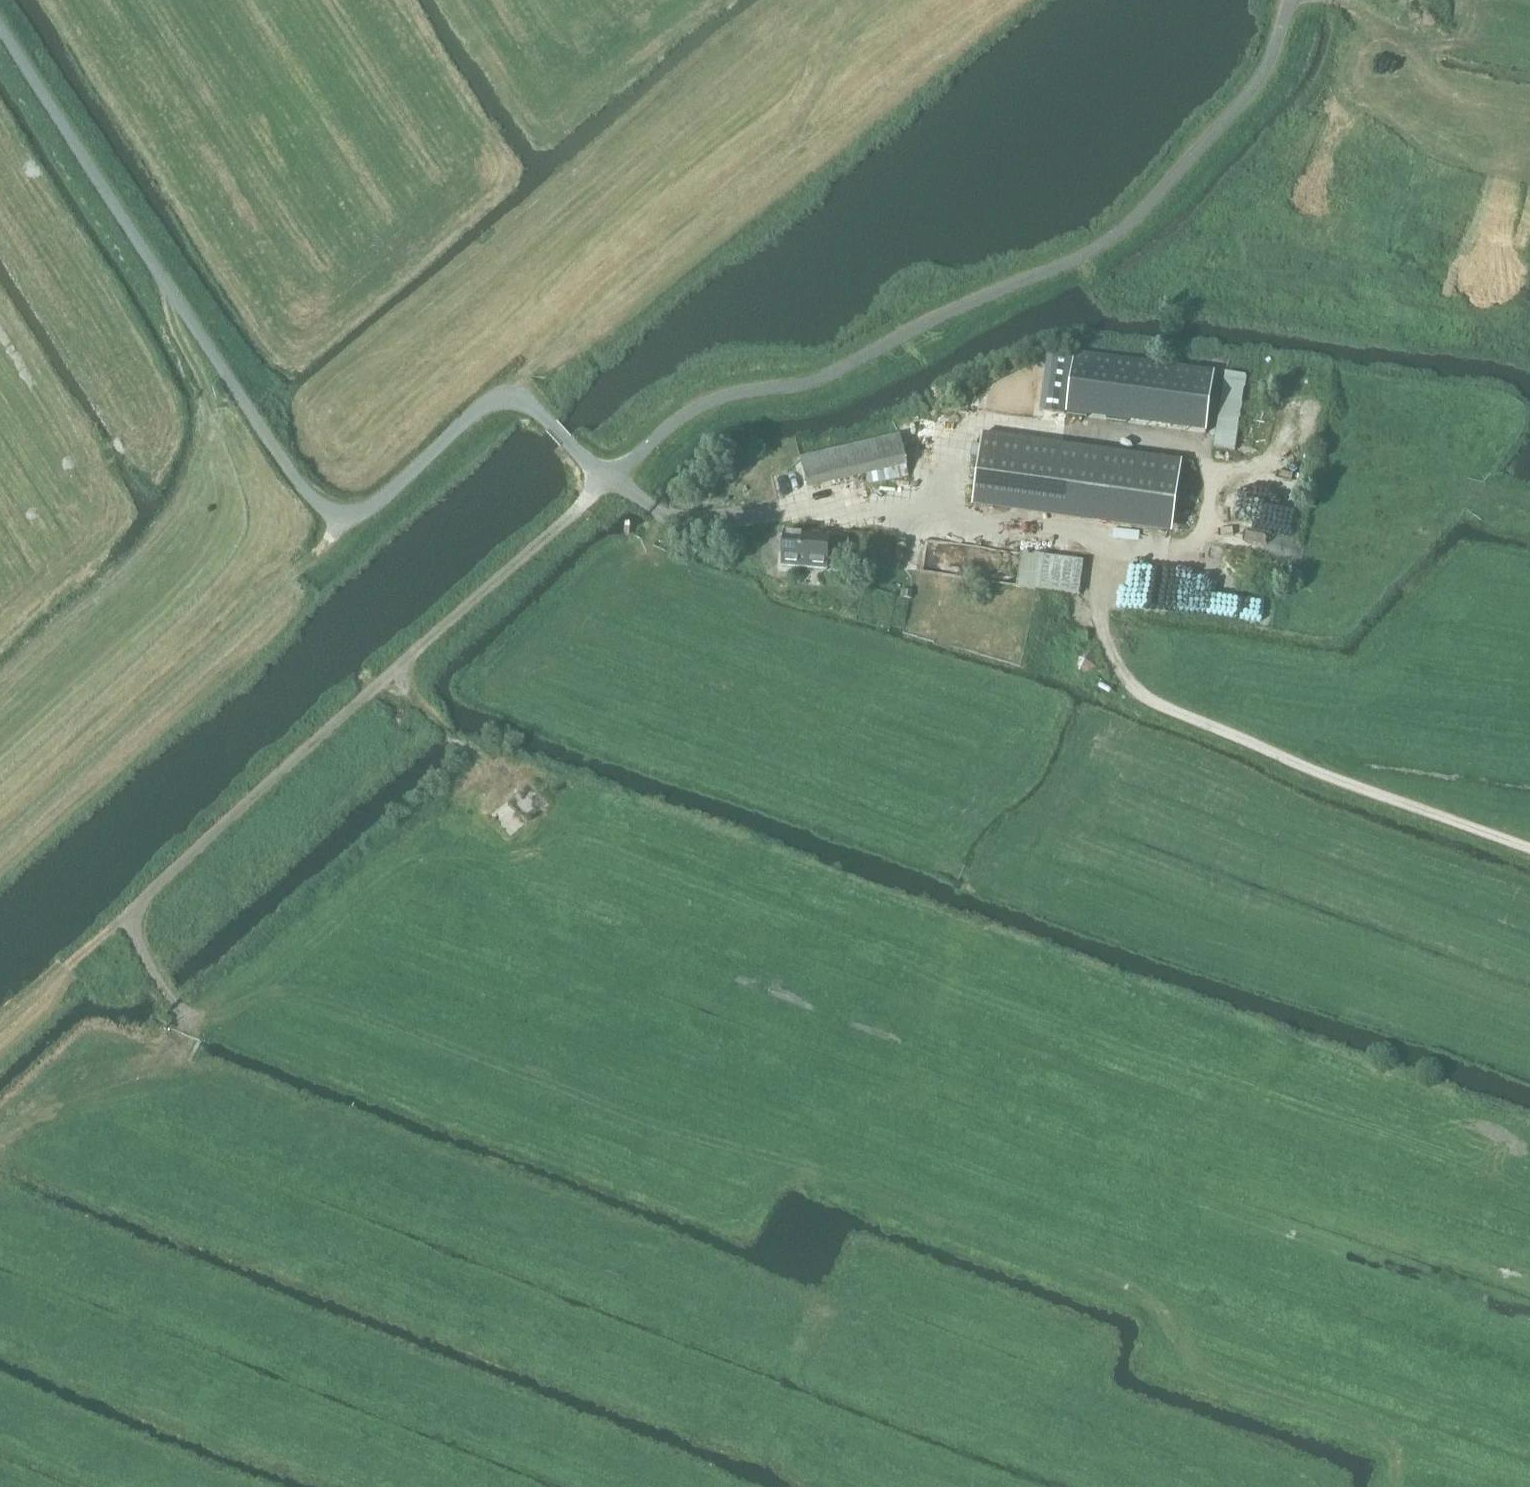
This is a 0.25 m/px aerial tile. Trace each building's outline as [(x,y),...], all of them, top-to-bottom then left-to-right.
[(1074,354),(1066,414),(1207,433),(1215,373),(1074,354)] [(983,435),(974,505),(1178,533),(1187,462),(983,435)] [(899,436),(800,459),(806,484),(905,461),(899,436)] [(784,534),(781,567),(825,571),(828,537),(784,534)]
